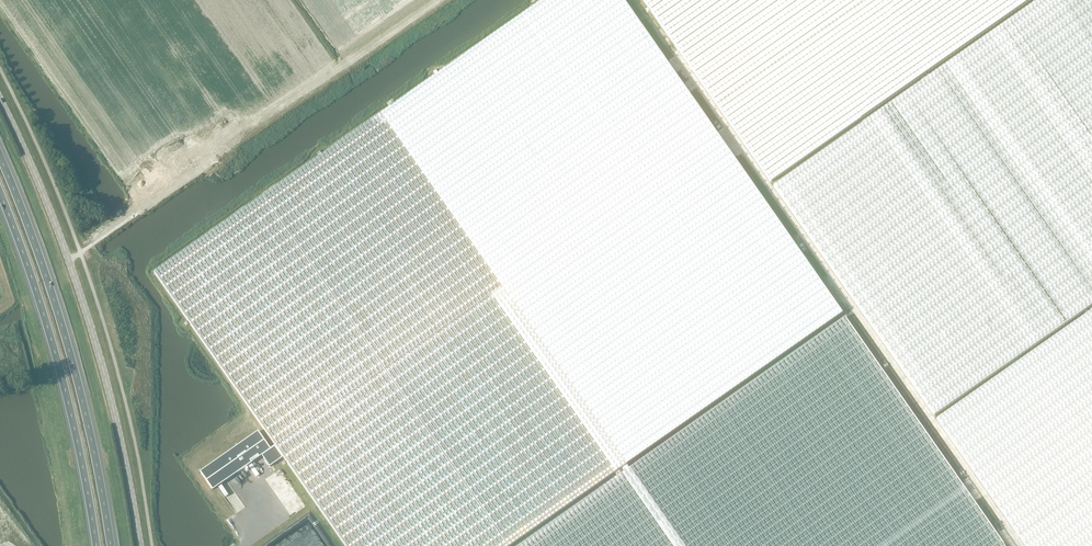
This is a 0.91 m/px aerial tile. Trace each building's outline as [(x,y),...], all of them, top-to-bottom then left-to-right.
[(154,273),(275,446),(283,457),(345,545),(509,545),(842,313),(623,0),(541,0),(154,273)] [(886,347),(934,416),(1091,305),(1091,0),(643,0),(886,347)] [(937,420),(1025,545),(1091,545),(1091,311),(937,420)] [(844,316),(516,545),(1005,545),(844,316)] [(269,467),(283,457),(275,446),(271,449),(258,431),(200,472),(212,490),(262,456),(269,467)] [(218,491),(233,513),(238,510),(231,501),(229,503),(228,501),(232,497),(230,494),(229,495),(224,487),(218,491)]
